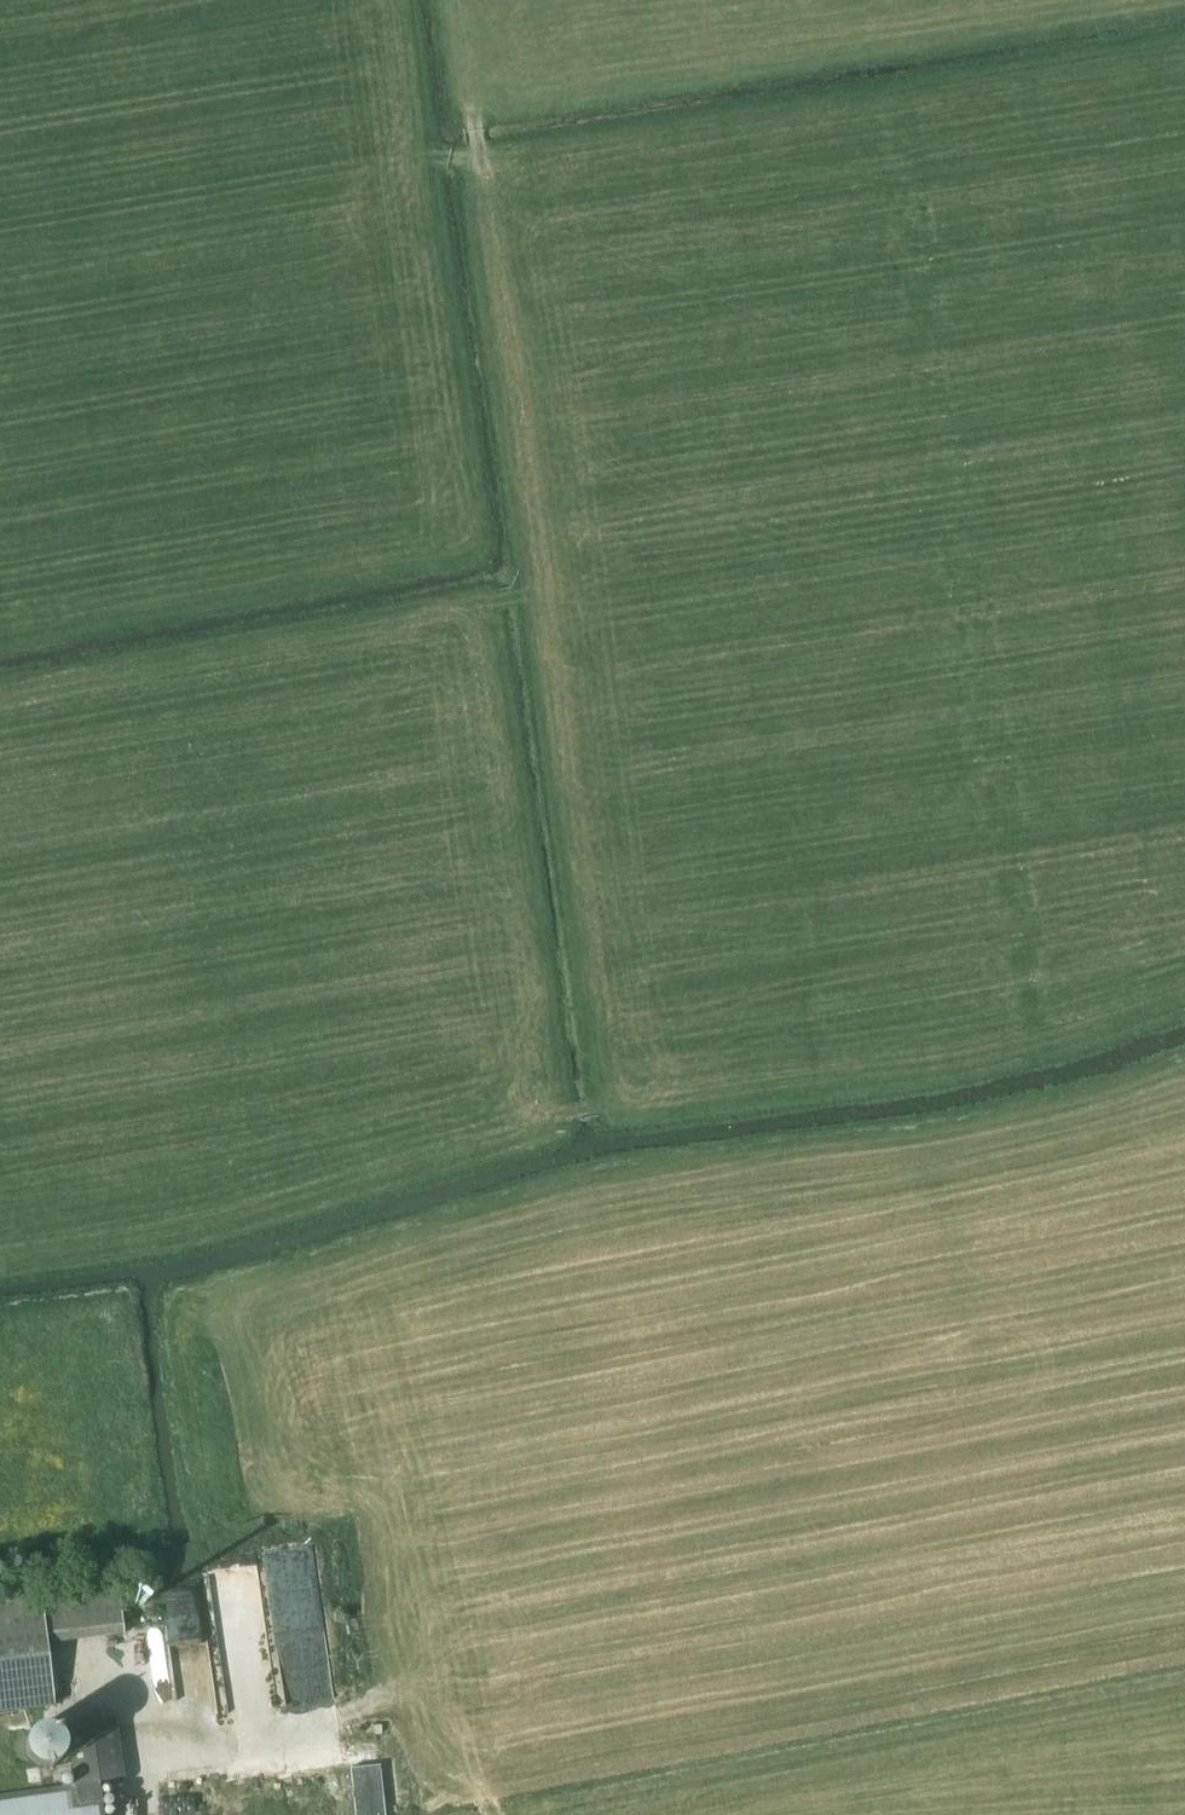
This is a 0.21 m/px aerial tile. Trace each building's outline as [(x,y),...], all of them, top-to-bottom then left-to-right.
[(214,1558),(215,1611),(264,1610),(263,1557),(214,1558)] [(48,1644),(125,1634),(120,1593),(0,1607),(0,1712),(55,1705),(48,1644)] [(75,1785),(99,1782),(123,1778),(114,1721),(66,1727),(75,1785)] [(350,1767),(355,1814),(385,1814),(380,1764),(350,1767)] [(75,1785),(0,1796),(0,1814),(103,1814),(99,1782),(75,1785)]
